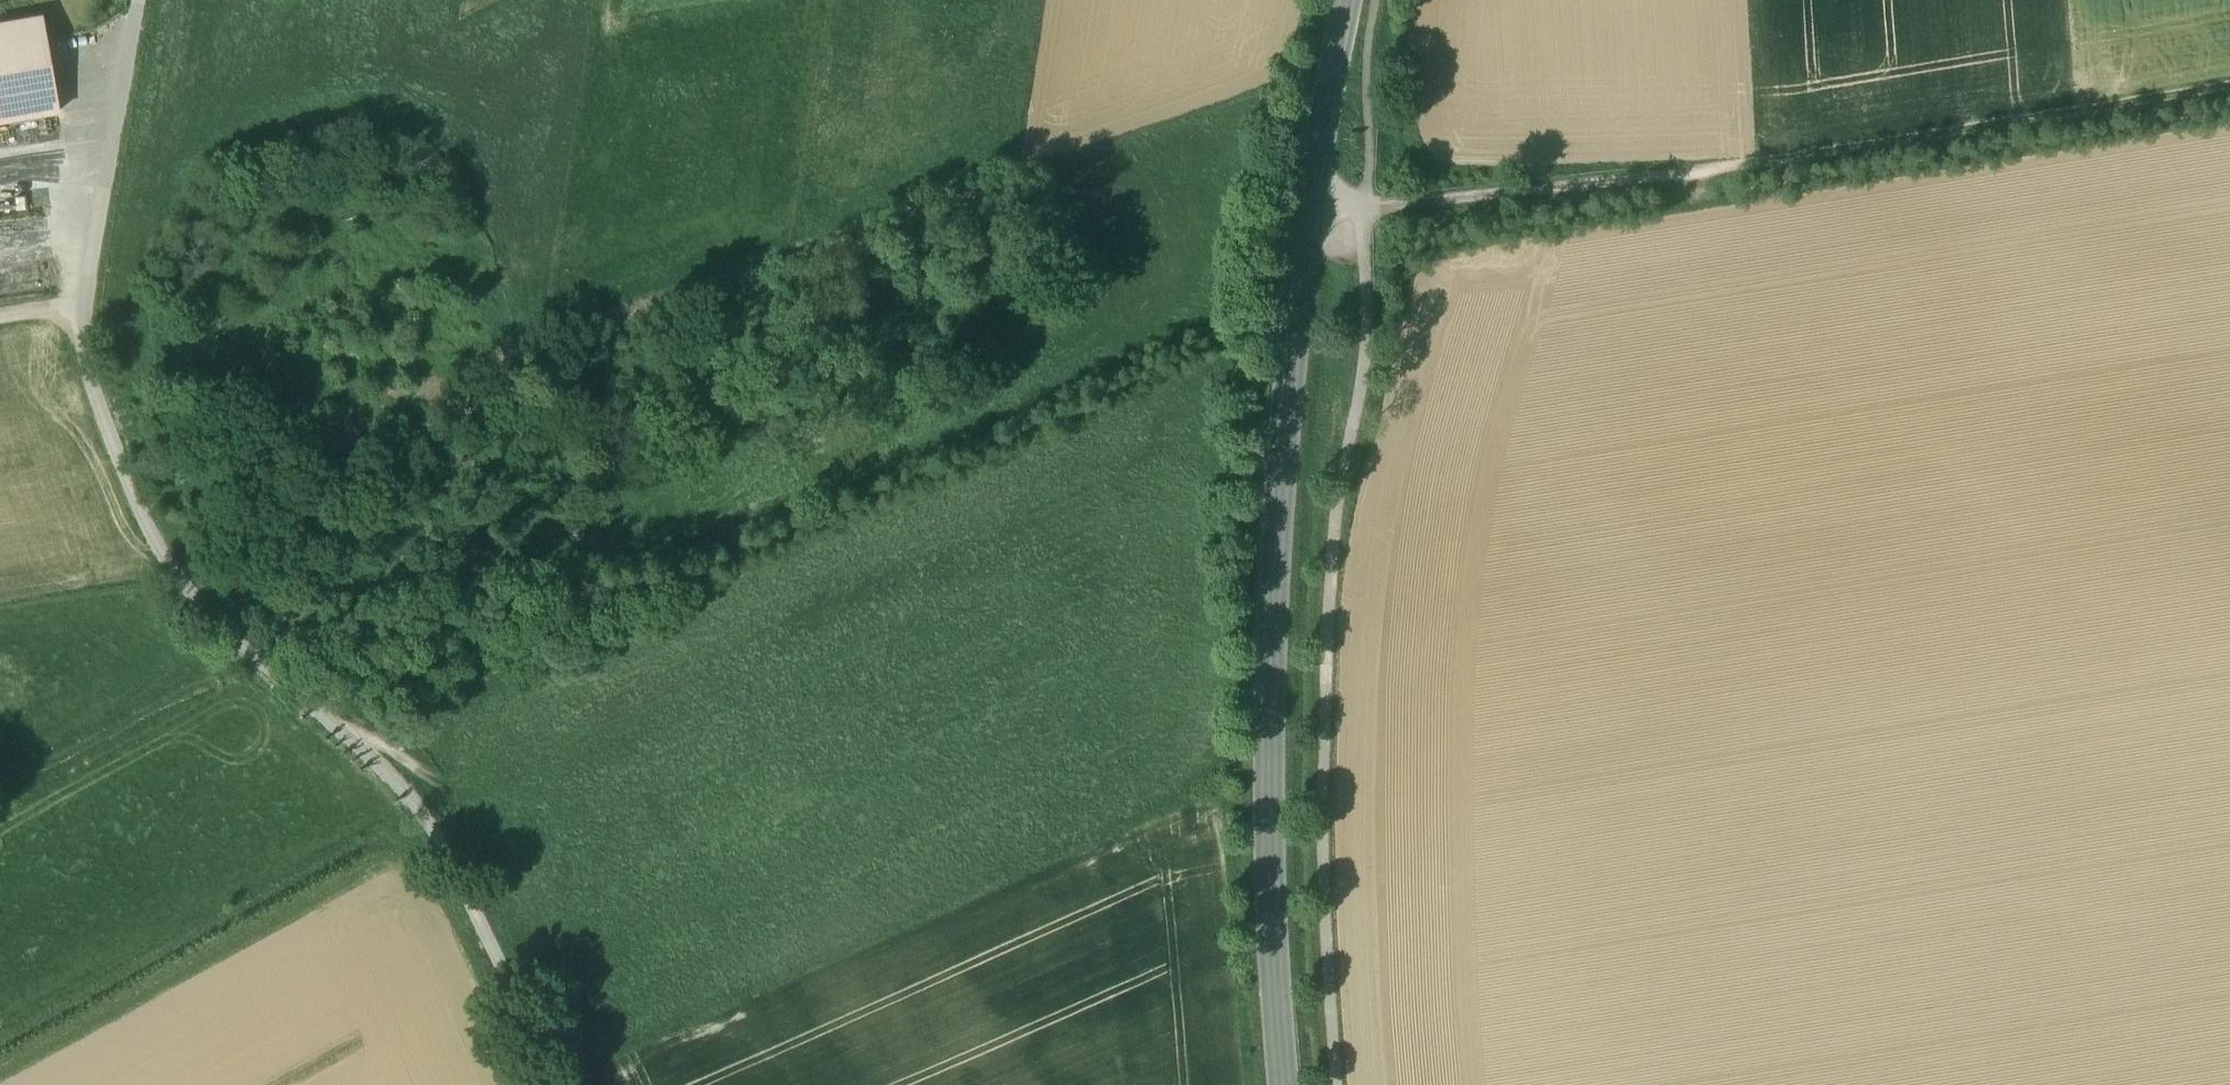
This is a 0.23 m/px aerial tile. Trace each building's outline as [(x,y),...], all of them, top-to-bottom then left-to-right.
[(0,24),(0,123),(57,113),(40,17),(0,24)]
